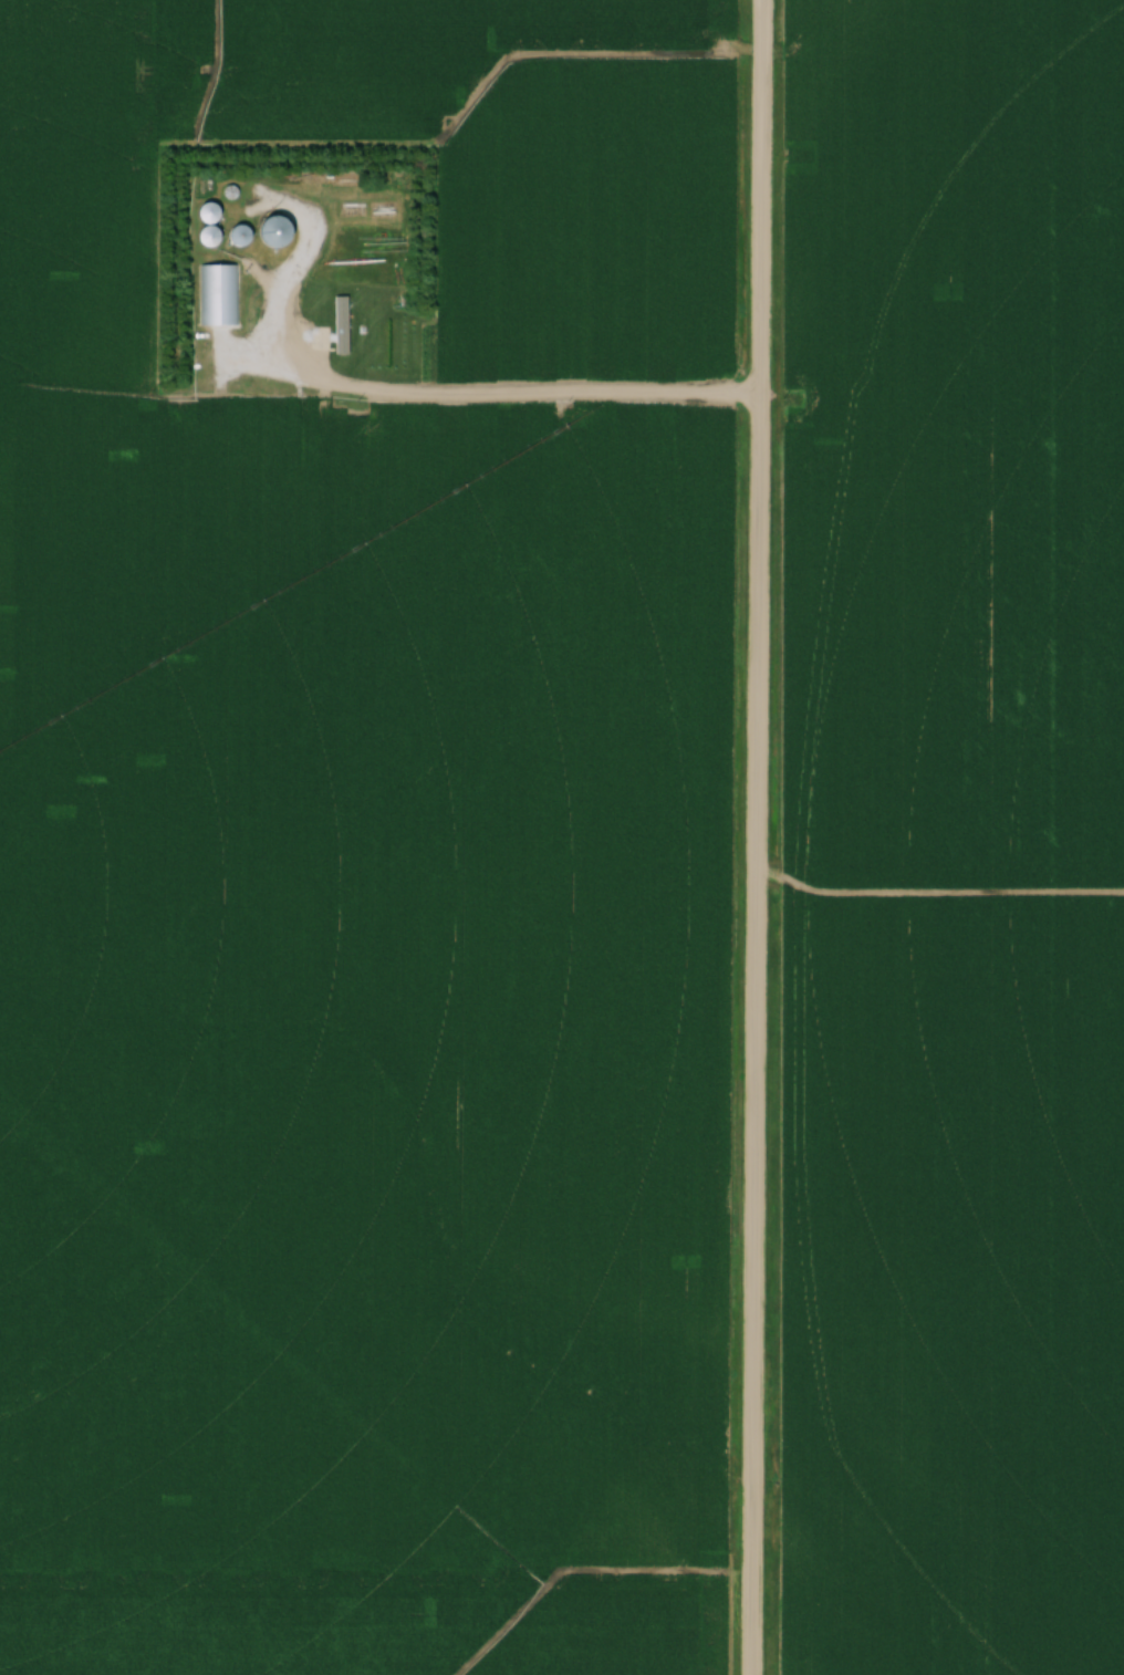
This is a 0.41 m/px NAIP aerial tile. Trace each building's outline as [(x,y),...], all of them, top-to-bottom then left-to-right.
[(210,225),(215,207),(199,203),(194,220),(210,225)] [(261,216),(250,241),(272,251),(283,226),(261,216)] [(236,243),(242,233),(231,226),(225,237),(236,243)] [(206,249),(216,237),(207,229),(197,241),(206,249)] [(201,327),(238,327),(238,265),(201,265),(201,327)]
